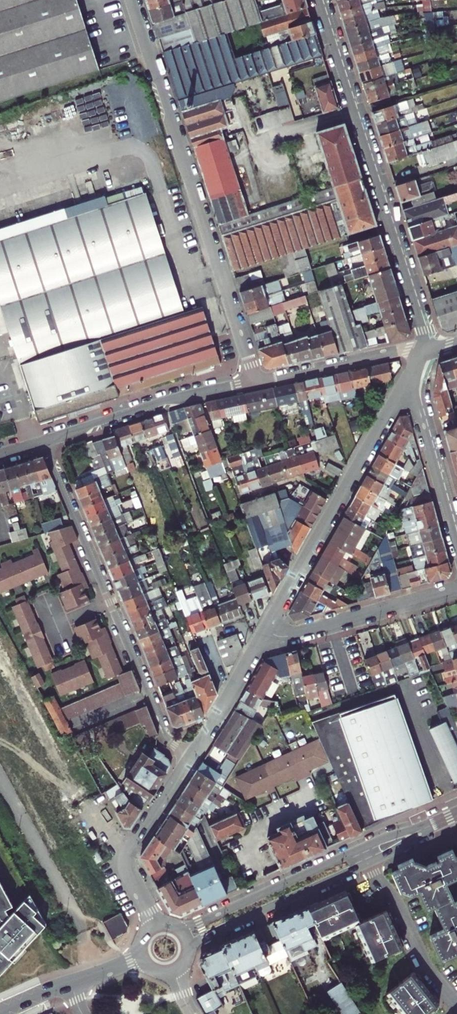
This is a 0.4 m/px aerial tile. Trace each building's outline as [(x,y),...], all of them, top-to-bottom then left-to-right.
[(101,74),(78,0),(0,0),(0,106),(101,74)] [(149,10),(180,1),(180,0),(145,0),(149,10)] [(227,32),(259,22),(261,21),(258,11),(255,0),(224,0),(184,13),(153,23),(162,53),(227,32)] [(224,0),(180,0),(180,1),(184,13),(224,0)] [(283,5),(279,7),(278,5),(258,11),(261,21),(306,7),(304,0),(282,0),(283,5)] [(343,12),(375,2),(374,0),(352,0),(340,3),(343,12)] [(153,23),(184,13),(180,1),(149,10),(153,23)] [(375,2),(343,12),(346,21),(377,11),(380,10),(379,7),(378,7),(376,2),(375,2)] [(260,45),(261,50),(315,33),(306,7),(261,21),(259,22),(264,36),(278,32),(280,39),(260,45)] [(383,12),(385,18),(395,14),(403,13),(402,8),(392,9),(383,12)] [(346,21),(348,29),(382,19),(382,16),(379,17),(377,11),(346,21)] [(426,14),(432,31),(438,30),(435,13),(426,14)] [(351,38),(386,27),(394,24),(392,19),(396,18),(395,14),(385,18),(382,19),(348,29),(351,38)] [(387,33),(386,27),(351,38),(354,46),(375,40),(394,34),(393,31),(387,33)] [(162,53),(181,111),(199,106),(198,103),(205,101),(205,104),(220,99),(220,100),(231,96),(234,87),(233,82),(321,55),(315,33),(261,50),(236,58),(227,32),(162,53)] [(391,38),(393,44),(400,42),(398,36),(391,38)] [(357,55),(388,46),(386,40),(376,44),(375,40),(354,46),(357,55)] [(394,48),(396,53),(411,48),(409,43),(394,48)] [(357,55),(359,64),(391,55),(388,46),(357,55)] [(396,53),(397,59),(416,53),(414,48),(411,48),(396,53)] [(359,64),(362,73),(383,67),(394,63),(391,55),(359,64)] [(405,71),(413,69),(411,63),(400,66),(402,72),(405,71)] [(383,67),(362,73),(365,84),(387,77),(386,75),(396,72),(395,67),(385,70),(383,67)] [(413,69),(405,71),(406,75),(409,74),(410,80),(416,78),(413,69)] [(387,77),(365,84),(368,93),(399,83),(401,83),(398,73),(387,77)] [(417,80),(419,87),(431,83),(429,76),(417,80)] [(419,87),(417,80),(416,78),(410,80),(409,80),(412,89),(419,87)] [(339,108),(330,81),(314,86),(323,113),(339,108)] [(368,93),(371,103),(393,96),(400,94),(399,91),(403,90),(401,85),(400,86),(399,83),(368,93)] [(288,103),(285,84),(275,85),(278,105),(288,103)] [(371,103),(374,112),(396,105),(393,96),(371,103)] [(199,106),(181,111),(185,124),(224,112),(220,100),(220,99),(205,104),(205,101),(198,103),(199,106)] [(396,105),(374,112),(378,124),(407,114),(426,109),(425,104),(418,106),(415,99),(396,105)] [(253,116),(258,131),(294,120),(290,105),(253,116)] [(224,112),(185,124),(192,147),(223,137),(221,129),(229,126),(224,112)] [(378,124),(382,136),(427,122),(426,117),(410,122),(407,114),(378,124)] [(382,136),(385,148),(416,138),(413,131),(417,130),(422,131),(432,128),(430,121),(427,122),(382,136)] [(361,178),(344,124),(316,132),(333,186),(361,178)] [(225,142),(223,137),(192,147),(217,224),(248,214),(230,159),(225,142)] [(385,148),(390,163),(436,148),(433,141),(418,146),(416,138),(385,148)] [(236,139),(225,142),(230,159),(242,155),(236,139)] [(456,158),(456,141),(437,148),(442,162),(456,158)] [(232,271),(279,256),(291,252),(304,248),(376,226),(361,178),(333,186),(248,214),(217,224),(232,271)] [(398,186),(403,203),(436,192),(433,184),(420,189),(418,180),(398,186)] [(0,239),(0,303),(8,329),(38,422),(220,363),(202,306),(183,313),(144,193),(107,205),(0,239)] [(405,210),(409,221),(423,216),(426,223),(443,217),(451,215),(456,213),(456,194),(405,210)] [(107,205),(105,197),(0,231),(0,239),(107,205)] [(409,221),(415,241),(447,230),(443,217),(426,223),(423,216),(409,221)] [(421,258),(456,247),(453,237),(456,236),(456,227),(447,230),(415,241),(421,258)] [(343,253),(345,259),(351,257),(383,247),(379,235),(347,245),(349,251),(343,253)] [(383,247),(351,257),(355,268),(386,257),(383,247)] [(456,247),(421,258),(426,276),(447,270),(444,261),(441,262),(440,259),(456,254),(456,256),(456,247)] [(294,260),(294,261),(307,256),(304,248),(291,252),(294,260)] [(279,256),(281,264),(294,260),(291,252),(279,256)] [(355,268),(350,269),(351,273),(343,276),(345,283),(368,276),(390,269),(386,257),(355,268)] [(294,260),(281,264),(283,271),(296,267),(294,261),(294,260)] [(337,273),(334,263),(325,265),(328,276),(337,273)] [(283,271),(286,278),(298,274),(296,267),(283,271)] [(312,269),(302,272),(306,283),(315,280),(312,269)] [(398,294),(390,269),(368,276),(376,302),(398,294)] [(248,274),(250,281),(262,277),(260,270),(248,274)] [(235,278),(237,285),(250,281),(248,274),(235,278)] [(250,281),(253,288),(261,285),(265,284),(262,277),(250,281)] [(318,291),(315,280),(306,283),(309,294),(318,291)] [(237,285),(240,292),(253,288),(250,281),(237,285)] [(406,319),(398,294),(376,302),(350,310),(342,284),(318,291),(328,319),(339,353),(368,347),(361,324),(369,321),(367,315),(379,311),(384,326),(406,319)] [(240,292),(243,303),(281,291),(279,287),(277,287),(276,287),(263,291),(261,285),(253,288),(240,292)] [(456,328),(456,289),(431,298),(440,327),(448,331),(456,328)] [(243,303),(247,313),(270,306),(282,302),(286,301),(282,291),(281,291),(243,303)] [(284,309),(306,302),(304,295),(286,301),(282,302),(284,309)] [(284,309),(282,302),(270,306),(273,313),(284,310),(284,309)] [(8,329),(0,303),(0,332),(8,329)] [(247,313),(249,322),(273,314),(273,313),(270,306),(247,313)] [(313,324),(317,334),(324,356),(339,353),(328,319),(313,324)] [(410,333),(406,319),(384,326),(375,329),(377,336),(387,333),(390,342),(407,338),(410,333)] [(289,364),(278,328),(276,323),(264,326),(268,340),(256,344),(263,365),(269,369),(289,364)] [(289,324),(278,328),(289,364),(301,362),(294,340),(289,324)] [(306,336),(294,340),(301,362),(324,356),(317,334),(307,338),(306,336)] [(450,359),(440,361),(447,386),(456,383),(456,382),(456,378),(450,359)] [(452,404),(447,386),(440,361),(434,392),(434,396),(435,398),(439,414),(449,411),(447,405),(452,404)] [(394,379),(390,362),(368,367),(372,384),(394,379)] [(372,384),(368,367),(353,370),(357,387),(372,384)] [(353,370),(336,374),(340,391),(357,387),(353,370)] [(324,394),(340,391),(336,374),(320,377),(324,394)] [(320,377),(304,381),(308,398),(324,394),(320,377)] [(304,381),(295,383),(300,400),(304,412),(312,410),(311,406),(308,398),(304,381)] [(300,400),(295,383),(285,385),(290,402),(300,400)] [(285,385),(273,387),(278,404),(290,402),(285,385)] [(278,404),(273,387),(262,390),(267,407),(278,404)] [(262,390),(244,393),(249,410),(267,407),(262,390)] [(249,410),(244,393),(228,397),(233,414),(235,422),(247,419),(246,411),(249,410)] [(324,403),(326,402),(324,394),(308,398),(311,406),(324,403)] [(228,397),(218,399),(223,416),(233,414),(228,397)] [(225,425),(223,416),(218,399),(207,402),(213,419),(214,419),(216,428),(225,425)] [(176,427),(190,422),(206,416),(201,403),(195,404),(170,411),(176,427)] [(170,430),(164,413),(153,416),(160,433),(170,430)] [(148,437),(160,433),(153,416),(141,420),(148,437)] [(190,422),(195,434),(211,429),(206,416),(190,422)] [(404,417),(396,429),(413,439),(420,459),(423,458),(412,416),(404,417)] [(148,437),(141,420),(130,424),(136,440),(148,437)] [(136,440),(130,424),(113,429),(116,435),(127,466),(129,471),(136,468),(134,461),(131,462),(130,461),(133,459),(127,444),(136,440)] [(446,429),(451,449),(449,450),(455,472),(456,471),(456,425),(446,429)] [(199,445),(201,452),(218,446),(211,429),(195,434),(189,436),(192,444),(194,444),(195,446),(199,445)] [(415,460),(420,459),(413,439),(396,429),(391,439),(408,447),(408,448),(413,458),(415,460)] [(182,453),(174,433),(167,435),(171,447),(172,447),(175,455),(182,453)] [(340,447),(336,433),(315,440),(320,454),(340,447)] [(116,435),(95,442),(100,454),(101,453),(106,465),(113,463),(116,470),(127,466),(116,435)] [(94,439),(85,442),(91,457),(94,456),(100,469),(107,467),(106,465),(101,453),(100,454),(95,442),(94,439)] [(408,447),(391,439),(383,453),(399,463),(408,447)] [(296,445),(298,451),(313,446),(316,445),(315,440),(312,441),(312,440),(296,445)] [(168,457),(163,445),(152,449),(153,453),(156,452),(159,460),(168,457)] [(262,445),(251,449),(263,485),(274,482),(268,465),(263,466),(259,456),(265,454),(262,445)] [(293,457),(283,460),(289,477),(305,471),(299,455),(298,451),(296,445),(290,447),(293,457)] [(211,477),(227,471),(218,446),(201,452),(211,477)] [(298,451),(299,455),(315,450),(313,446),(298,451)] [(263,485),(251,449),(240,453),(244,463),(247,462),(249,468),(246,469),(253,489),(263,485)] [(315,450),(299,455),(305,471),(320,466),(315,450)] [(244,463),(240,453),(228,457),(233,470),(236,477),(241,492),(253,489),(246,469),(244,463)] [(289,477),(283,460),(275,463),(271,453),(265,455),(268,465),(274,482),(289,477)] [(399,463),(383,453),(377,464),(402,478),(408,468),(407,468),(399,463)] [(46,457),(36,460),(46,494),(60,490),(46,457)] [(417,464),(415,460),(413,458),(407,468),(408,468),(413,471),(417,464)] [(420,459),(415,460),(417,464),(413,471),(422,475),(426,468),(426,467),(423,458),(420,459)] [(36,460),(27,463),(37,496),(46,494),(36,460)] [(330,461),(326,468),(339,476),(343,468),(330,461)] [(27,463),(17,465),(28,498),(37,496),(27,463)] [(377,464),(371,475),(397,489),(404,493),(407,488),(398,484),(402,478),(377,464)] [(17,465),(8,468),(14,488),(18,501),(28,498),(17,465)] [(1,492),(5,505),(11,503),(7,490),(14,488),(8,468),(0,470),(0,488),(1,492)] [(82,478),(85,485),(110,474),(109,472),(96,478),(94,473),(82,478)] [(77,488),(81,498),(101,490),(110,486),(114,485),(110,474),(85,485),(77,488)] [(397,489),(371,475),(365,485),(391,499),(397,502),(399,498),(393,495),(397,489)] [(415,487),(430,483),(428,476),(420,478),(415,487)] [(415,487),(417,495),(432,491),(430,483),(415,487)] [(108,493),(110,497),(114,496),(117,494),(114,485),(110,486),(112,491),(108,493)] [(365,485),(360,495),(397,516),(398,515),(400,512),(388,504),(391,499),(365,485)] [(286,488),(276,492),(293,542),(297,552),(311,527),(296,518),(289,497),(286,488)] [(101,490),(81,498),(86,507),(105,499),(101,490)] [(311,527),(327,498),(312,490),(304,505),(289,497),(296,518),(311,527)] [(408,508),(435,500),(432,491),(417,495),(415,495),(408,508)] [(257,547),(264,565),(274,592),(289,565),(281,558),(281,557),(280,557),(275,560),(272,549),(277,548),(293,542),(276,492),(244,502),(241,504),(257,547)] [(397,516),(360,495),(354,505),(370,514),(393,527),(394,524),(393,524),(397,516)] [(86,507),(89,516),(121,503),(122,503),(120,498),(115,500),(114,496),(110,497),(105,499),(86,507)] [(143,506),(139,496),(133,498),(137,508),(143,506)] [(438,512),(435,500),(408,508),(405,508),(403,511),(406,521),(438,512)] [(89,516),(93,526),(125,513),(121,503),(89,516)] [(370,514),(354,505),(348,516),(364,525),(370,514)] [(406,521),(409,533),(442,525),(438,512),(406,521)] [(125,513),(93,526),(97,535),(128,522),(125,513)] [(348,516),(342,526),(363,538),(369,527),(364,525),(348,516)] [(48,530),(64,527),(62,520),(46,523),(48,530)] [(97,535),(101,546),(134,532),(129,522),(128,522),(97,535)] [(63,593),(68,606),(72,604),(74,608),(92,600),(87,590),(92,588),(86,576),(84,577),(83,573),(84,572),(79,559),(77,560),(75,557),(77,556),(72,543),(71,541),(74,540),(75,542),(81,539),(75,525),(51,531),(55,541),(53,542),(66,572),(60,574),(67,591),(63,593)] [(409,533),(413,545),(445,537),(442,525),(409,533)] [(342,526),(334,541),(349,550),(372,563),(376,557),(358,547),(363,538),(342,526)] [(13,530),(16,541),(27,538),(24,527),(13,530)] [(101,546),(106,556),(138,543),(136,538),(143,535),(140,530),(134,532),(101,546)] [(389,534),(380,549),(392,593),(404,590),(400,575),(399,569),(395,557),(394,550),(392,542),(389,534)] [(413,545),(416,558),(448,549),(445,537),(413,545)] [(334,541),(325,555),(346,567),(356,573),(360,566),(345,557),(349,550),(334,541)] [(106,556),(110,568),(129,560),(126,554),(136,550),(138,556),(142,554),(146,553),(144,548),(141,549),(138,543),(106,556)] [(264,565),(257,547),(251,549),(257,568),(264,565)] [(25,584),(47,575),(46,573),(51,571),(41,548),(36,550),(38,554),(16,563),(14,559),(4,564),(5,568),(0,570),(0,584),(4,593),(14,589),(13,586),(24,582),(25,584)] [(280,557),(277,548),(272,549),(275,560),(280,557)] [(392,593),(380,549),(376,557),(372,563),(365,577),(372,575),(374,582),(379,597),(392,593)] [(416,558),(419,569),(452,561),(448,549),(416,558)] [(143,567),(147,566),(142,554),(138,556),(143,567)] [(325,555),(317,570),(333,579),(337,582),(346,567),(325,555)] [(168,569),(164,558),(157,561),(162,572),(168,569)] [(239,558),(225,564),(228,571),(236,568),(242,565),(239,558)] [(129,560),(110,568),(115,579),(135,571),(130,559),(129,560)] [(404,590),(451,576),(454,570),(452,561),(419,569),(417,570),(400,575),(404,590)] [(399,569),(400,575),(417,570),(415,565),(399,569)] [(236,568),(228,571),(233,583),(241,580),(236,568)] [(317,570),(311,581),(327,590),(333,579),(317,570)] [(135,571),(115,579),(119,589),(139,581),(135,571)] [(248,582),(254,597),(270,591),(264,576),(248,582)] [(139,581),(119,589),(124,600),(159,586),(164,584),(162,579),(153,583),(154,585),(150,586),(147,578),(139,581)] [(352,604),(344,600),(342,603),(325,593),(327,590),(311,581),(305,591),(330,605),(335,609),(352,604)] [(221,622),(207,585),(205,582),(194,586),(203,610),(210,626),(221,622)] [(248,582),(235,588),(238,597),(243,608),(248,606),(246,600),(254,597),(248,582)] [(379,597),(374,582),(366,584),(367,586),(371,599),(379,597)] [(207,585),(221,622),(233,618),(227,601),(220,603),(213,583),(207,585)] [(159,586),(124,600),(128,611),(164,596),(159,586)] [(367,586),(358,589),(361,601),(371,599),(367,586)] [(178,594),(184,609),(189,607),(182,589),(177,591),(178,594)] [(128,611),(132,620),(162,608),(166,607),(163,600),(178,594),(177,591),(174,592),(164,596),(128,611)] [(297,619),(326,611),(330,605),(305,591),(293,613),(297,619)] [(18,600),(20,605),(29,601),(27,595),(18,600)] [(238,597),(227,601),(233,618),(245,613),(243,608),(238,597)] [(49,637),(42,622),(41,623),(35,611),(33,612),(31,608),(33,607),(30,600),(29,601),(20,605),(15,607),(41,668),(47,666),(56,662),(57,661),(54,654),(52,655),(51,652),(53,651),(47,638),(49,637)] [(132,620),(136,630),(161,620),(159,615),(164,613),(162,608),(132,620)] [(210,626),(203,610),(187,616),(193,632),(210,626)] [(136,630),(140,639),(160,631),(166,628),(170,627),(166,617),(161,620),(136,630)] [(83,630),(79,631),(84,645),(89,643),(96,659),(101,657),(111,679),(121,675),(127,673),(121,659),(119,660),(118,657),(119,656),(114,644),(113,644),(111,640),(114,639),(108,627),(104,629),(99,619),(81,627),(83,630)] [(442,629),(450,652),(456,649),(456,639),(452,625),(442,629)] [(450,652),(442,629),(431,633),(437,649),(439,655),(446,652),(449,660),(453,659),(450,652)] [(160,631),(140,639),(143,648),(164,640),(160,631)] [(238,632),(232,634),(240,655),(243,647),(238,632)] [(437,649),(431,633),(420,637),(426,653),(437,649)] [(232,634),(225,637),(234,664),(240,655),(232,634)] [(234,664),(225,637),(218,640),(230,672),(234,664)] [(426,653),(420,637),(409,641),(415,658),(419,656),(424,668),(431,666),(426,653)] [(164,640),(143,648),(147,657),(168,649),(164,640)] [(415,658),(409,641),(399,646),(408,669),(410,675),(421,672),(415,658)] [(193,642),(189,644),(200,670),(198,671),(212,703),(218,692),(198,643),(194,645),(193,642)] [(408,669),(399,646),(388,650),(397,674),(408,669)] [(147,657),(151,666),(177,656),(178,655),(177,652),(170,654),(168,649),(147,657)] [(285,653),(290,675),(294,695),(306,692),(302,675),(297,650),(285,653)] [(397,674),(388,650),(377,654),(389,683),(399,679),(397,674)] [(247,689),(262,696),(274,675),(278,677),(290,675),(285,653),(270,658),(262,661),(247,689)] [(186,654),(181,656),(183,659),(184,663),(189,673),(191,679),(205,714),(212,703),(198,671),(196,666),(192,668),(186,654)] [(377,654),(366,659),(378,687),(389,683),(377,654)] [(151,666),(154,676),(175,667),(173,661),(178,659),(177,656),(151,666)] [(453,659),(449,660),(445,662),(447,670),(456,667),(456,657),(453,659)] [(79,666),(78,665),(66,670),(67,671),(62,673),(61,671),(55,674),(64,696),(98,681),(89,660),(82,662),(83,665),(79,666)] [(56,662),(47,666),(49,671),(58,667),(56,662)] [(154,676),(159,685),(170,681),(179,677),(178,673),(183,671),(184,675),(189,673),(184,663),(181,665),(175,667),(154,676)] [(449,683),(456,680),(456,667),(447,670),(445,671),(449,683)] [(121,675),(124,683),(129,695),(143,689),(135,669),(127,673),(121,675)] [(42,671),(34,673),(37,684),(45,682),(42,671)] [(323,672),(312,673),(316,696),(319,709),(329,705),(326,688),(323,672)] [(302,675),(306,692),(307,698),(316,696),(312,673),(302,675)] [(189,686),(184,689),(196,718),(205,714),(191,679),(187,681),(189,686)] [(449,683),(452,694),(456,693),(456,680),(449,683)] [(187,722),(175,693),(170,681),(159,685),(174,723),(179,725),(187,722)] [(180,692),(175,693),(187,722),(196,718),(184,689),(181,682),(177,684),(180,692)] [(129,695),(124,683),(118,685),(122,698),(129,695)] [(122,698),(118,685),(111,688),(116,700),(122,698)] [(111,688),(104,691),(109,703),(116,700),(111,688)] [(262,696),(247,689),(240,700),(255,708),(262,696)] [(104,691),(98,693),(103,706),(109,703),(104,691)] [(98,693),(92,696),(97,708),(103,706),(98,693)] [(330,759),(349,799),(362,827),(365,826),(380,819),(379,817),(432,797),(404,716),(396,693),(342,712),(342,711),(313,722),(321,738),(330,759)] [(92,696),(86,698),(91,711),(97,708),(92,696)] [(80,701),(85,713),(91,711),(86,698),(80,701)] [(240,700),(234,711),(249,718),(255,708),(240,700)] [(73,703),(78,715),(85,713),(80,701),(73,703)] [(64,707),(70,719),(78,715),(73,703),(64,707)] [(431,727),(455,781),(456,780),(456,725),(454,717),(448,704),(437,709),(443,722),(431,727)] [(150,706),(140,710),(144,722),(155,718),(150,706)] [(140,710),(134,712),(139,724),(144,722),(140,710)] [(213,744),(239,759),(262,725),(249,718),(234,711),(213,744)] [(128,714),(133,726),(139,724),(134,712),(128,714)] [(128,714),(123,716),(128,728),(133,726),(128,714)] [(128,728),(123,716),(118,719),(123,730),(128,728)] [(144,722),(145,723),(145,725),(148,723),(153,735),(160,733),(160,732),(155,718),(144,722)] [(118,719),(113,721),(118,732),(123,730),(118,719)] [(113,721),(106,723),(111,735),(118,732),(113,721)] [(99,726),(104,738),(111,735),(106,723),(99,726)] [(104,738),(99,726),(94,728),(99,740),(104,738)] [(94,728),(88,730),(93,742),(99,740),(94,728)] [(93,742),(88,730),(79,734),(85,746),(93,742)] [(330,759),(321,738),(237,776),(246,797),(267,788),(269,792),(276,788),(275,784),(295,775),(296,779),(311,772),(310,768),(330,759)] [(151,756),(169,771),(173,764),(170,757),(165,754),(165,753),(157,747),(151,756)] [(146,753),(128,781),(152,797),(169,771),(151,756),(146,753)] [(224,784),(238,763),(228,757),(220,770),(204,760),(199,768),(224,784)] [(219,792),(224,784),(199,768),(191,780),(224,801),(227,796),(219,792)] [(224,801),(191,780),(184,791),(209,807),(213,801),(220,805),(224,801)] [(152,797),(128,781),(124,787),(127,791),(133,800),(145,808),(152,797)] [(133,800),(127,791),(112,800),(126,826),(133,827),(145,808),(133,800)] [(209,807),(184,791),(177,802),(202,819),(209,807)] [(366,829),(433,799),(432,797),(379,817),(380,819),(365,826),(366,829)] [(241,805),(245,808),(255,804),(246,798),(241,805)] [(344,820),(351,836),(363,830),(362,827),(349,799),(337,805),(344,820)] [(202,819),(177,802),(170,813),(195,829),(197,826),(202,819)] [(239,811),(214,822),(210,824),(217,839),(246,826),(239,811)] [(170,813),(156,834),(181,851),(188,840),(195,829),(170,813)] [(268,836),(283,867),(335,843),(325,821),(318,824),(314,815),(307,819),(305,815),(280,826),(282,830),(268,836)] [(342,840),(351,836),(344,820),(335,825),(342,840)] [(201,868),(191,873),(205,903),(231,891),(225,876),(221,878),(197,826),(195,829),(188,840),(201,868)] [(181,851),(156,834),(142,855),(151,873),(166,864),(163,858),(167,852),(176,858),(181,851)] [(97,844),(92,847),(100,862),(106,859),(97,844)] [(455,857),(451,850),(437,857),(439,861),(437,862),(436,861),(417,870),(412,859),(397,866),(399,870),(391,873),(400,892),(407,889),(411,896),(418,893),(426,911),(434,908),(443,929),(429,936),(441,962),(456,955),(456,901),(454,902),(446,884),(456,879),(456,856),(455,857)] [(170,871),(155,879),(172,910),(182,913),(205,903),(191,873),(187,863),(176,868),(179,875),(173,878),(170,871)] [(151,873),(155,879),(170,871),(166,864),(151,873)] [(232,873),(225,876),(231,891),(239,888),(232,873)] [(9,916),(5,909),(13,905),(0,882),(0,926),(9,916)] [(356,924),(360,922),(357,914),(350,900),(347,893),(346,891),(330,899),(344,930),(356,924)] [(330,899),(309,908),(322,936),(324,939),(326,938),(333,935),(344,930),(330,899)] [(9,916),(0,926),(0,974),(45,925),(33,914),(36,911),(24,900),(9,916)] [(322,936),(309,908),(308,906),(274,922),(282,939),(289,955),(292,960),(309,952),(308,948),(318,944),(316,939),(322,936)] [(359,931),(362,938),(366,947),(370,954),(373,961),(404,947),(403,945),(399,938),(391,919),(388,913),(386,910),(363,921),(360,922),(356,924),(359,931)] [(103,922),(112,939),(127,931),(128,927),(121,912),(103,922)] [(262,928),(243,936),(260,974),(261,976),(271,972),(272,968),(270,964),(289,955),(282,939),(269,945),(262,928)] [(223,945),(240,983),(260,974),(243,936),(223,945)] [(206,994),(216,1012),(212,1013),(226,1013),(229,1012),(218,991),(224,988),(225,990),(240,983),(223,945),(204,954),(201,963),(216,988),(206,994)] [(414,971),(413,969),(387,991),(391,997),(396,1002),(402,1010),(406,1013),(424,1013),(440,1001),(438,999),(433,993),(419,977),(414,971)] [(343,983),(331,991),(346,1013),(358,1013),(362,1012),(343,983)] [(206,1013),(212,1013),(216,1012),(206,994),(198,999),(206,1013)]
